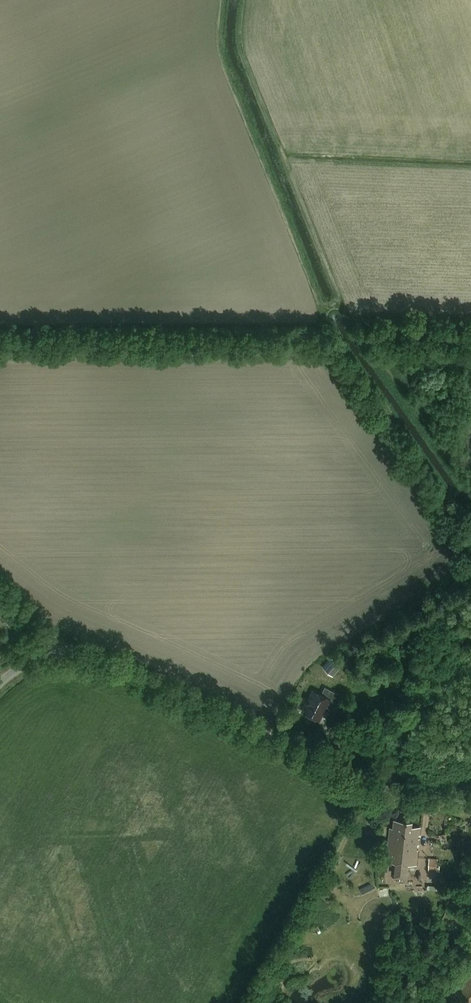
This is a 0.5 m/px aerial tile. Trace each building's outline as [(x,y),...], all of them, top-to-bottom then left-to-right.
[(331,657),(322,667),(333,677),(342,666),(331,657)] [(324,710),(331,713),(340,696),(325,688),(321,695),(314,691),(303,712),(318,720),(324,710)] [(416,865),(420,828),(411,827),(412,822),(393,820),(392,828),(390,828),(386,861),(397,863),(396,871),(404,872),(405,864),(416,865)] [(428,871),(439,872),(440,865),(437,865),(437,859),(429,858),(428,871)] [(448,997),(455,1002),(470,1002),(470,971),(448,997)]
